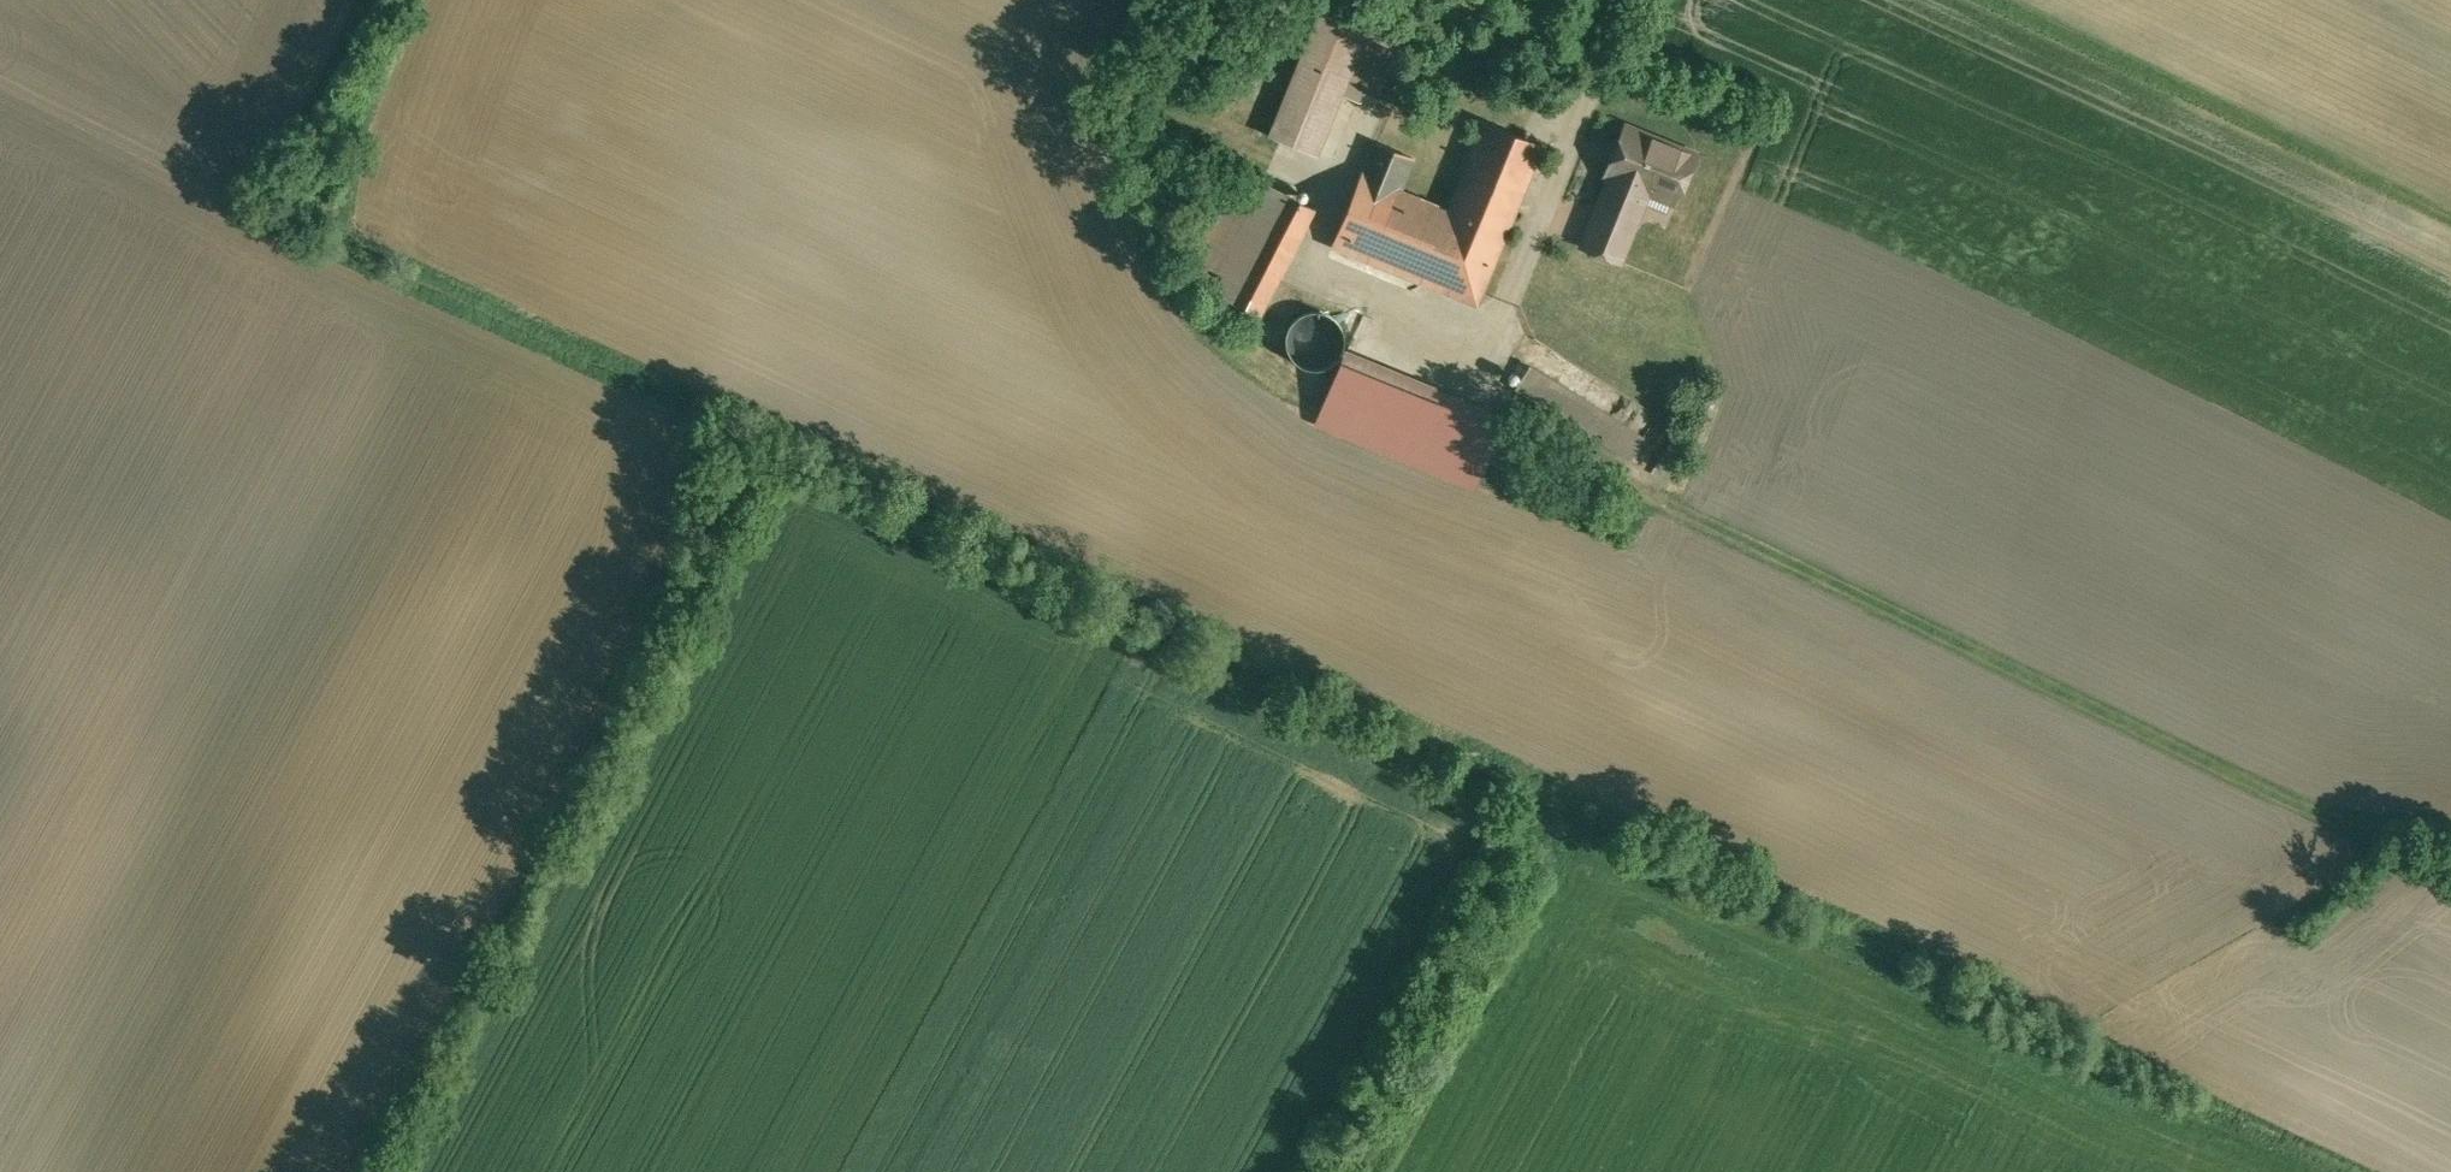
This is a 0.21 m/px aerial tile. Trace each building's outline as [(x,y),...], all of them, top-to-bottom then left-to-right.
[(1352,0),(1325,0),(1270,135),(1318,155),(1343,93),(1374,105),(1407,23),(1352,0)] [(1488,124),(1452,211),(1400,190),(1414,157),(1376,141),(1335,243),(1424,279),(1423,280),(1477,302),(1541,146),(1488,124)] [(1695,155),(1628,127),(1629,127),(1627,126),(1608,174),(1609,173),(1613,175),(1585,245),(1584,245),(1584,246),(1620,261),(1620,260),(1619,260),(1646,194),(1652,191),(1676,201),(1676,202),(1676,203),(1697,154),(1696,154),(1695,155)] [(1315,208),(1242,171),(1188,276),(1260,314),(1315,208)] [(1314,310),(1308,311),(1302,313),(1299,316),(1296,318),(1293,321),(1290,325),(1288,330),(1287,334),(1286,337),(1286,340),(1287,345),(1288,350),(1289,352),(1291,356),(1294,359),(1299,364),(1304,366),(1307,368),(1313,369),(1318,369),(1323,368),(1328,367),(1332,365),(1336,362),(1338,360),(1340,357),(1343,354),(1345,349),(1346,344),(1347,339),(1346,334),(1345,330),(1343,327),(1342,324),(1339,321),(1336,317),(1333,315),(1329,312),(1324,311),(1319,310),(1314,310)] [(1512,422),(1350,351),(1320,421),(1481,492),(1512,422)]
